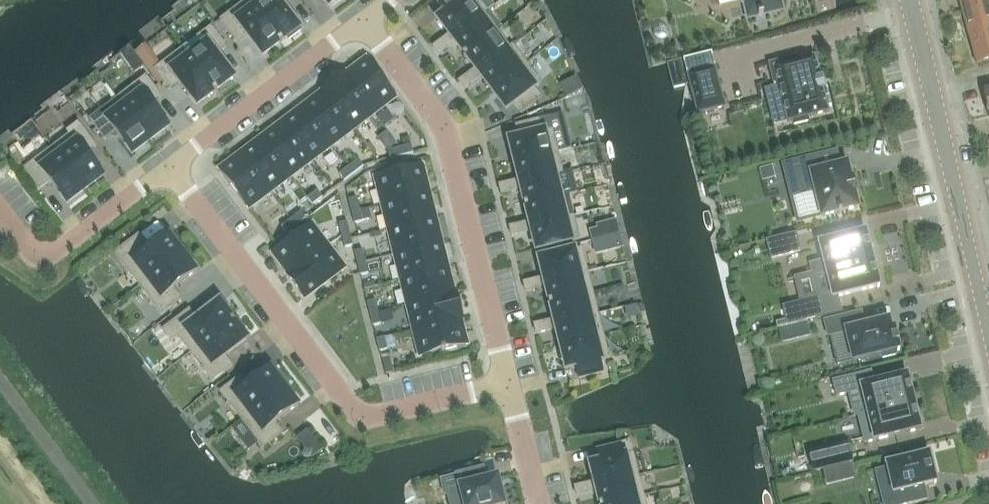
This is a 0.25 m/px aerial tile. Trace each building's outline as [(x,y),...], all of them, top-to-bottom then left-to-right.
[(220,20),(236,40),(246,33),(263,55),(279,42),(280,43),(281,42),(249,0),(247,0),(220,20)] [(281,42),(283,41),(282,40),(286,37),(289,40),(301,31),(282,5),(289,0),(249,0),(281,42)] [(452,38),(481,16),(482,17),(488,12),(479,0),(442,0),(438,3),(446,13),(438,19),(450,35),(452,38)] [(741,2),(745,1),(749,17),(759,15),(759,17),(764,15),(764,14),(772,12),(775,10),(776,9),(778,8),(779,6),(779,4),(779,3),(780,2),(780,1),(780,0),(740,0),(741,2)] [(965,16),(988,10),(988,4),(988,0),(960,0),(965,16)] [(965,16),(972,42),(988,37),(988,10),(965,16)] [(452,38),(450,35),(433,47),(438,54),(455,42),(464,54),(463,54),(464,56),(494,34),(482,17),(481,16),(452,38)] [(207,44),(190,56),(190,57),(216,92),(218,91),(217,90),(233,77),(216,55),(227,47),(211,27),(200,36),(207,44)] [(464,56),(466,58),(467,57),(476,69),(467,75),(473,82),(481,76),(478,73),(507,51),(506,50),(494,34),(464,56)] [(972,42),(978,66),(988,63),(988,37),(972,42)] [(478,73),(481,76),(491,90),(527,63),(513,45),(506,50),(507,51),(478,73)] [(215,93),(216,92),(190,57),(190,56),(184,48),(155,70),(170,90),(180,82),(197,104),(214,92),(215,93)] [(800,56),(769,64),(775,88),(778,87),(788,122),(793,121),(794,125),(809,121),(808,117),(829,112),(815,56),(801,60),(800,56)] [(395,97),(366,59),(346,75),(345,74),(344,74),(374,114),(395,97)] [(527,63),(491,90),(506,109),(514,103),(521,113),(541,98),(534,88),(541,82),(527,63)] [(715,68),(688,75),(698,114),(725,107),(715,68)] [(353,129),(374,114),(344,74),(323,90),(353,129)] [(473,82),(467,75),(459,82),(465,89),(473,82)] [(151,139),(168,127),(151,105),(161,97),(146,77),(118,98),(150,141),(152,140),(151,139)] [(304,106),(333,145),(353,129),(323,90),(323,91),(323,92),(304,106)] [(149,142),(150,141),(118,98),(90,119),(105,140),(115,132),(132,154),(148,142),(149,142)] [(312,161),(333,145),(304,106),(283,122),(312,161)] [(509,140),(515,164),(558,153),(552,130),(543,132),(540,120),(516,126),(519,138),(509,140)] [(291,176),(312,161),(283,122),(262,138),(291,176)] [(86,189),(103,176),(86,154),(96,146),(78,123),(67,132),(70,135),(53,148),(85,190),(86,189)] [(270,192),(291,176),(262,138),(241,154),(270,192)] [(400,148),(402,156),(413,153),(411,145),(400,148)] [(83,191),(85,190),(53,148),(24,169),(40,189),(50,181),(67,204),(83,191)] [(402,156),(400,148),(388,151),(390,159),(402,156)] [(515,164),(519,180),(520,184),(555,176),(556,177),(563,175),(558,153),(515,164)] [(249,208),(270,192),(241,154),(220,170),(249,208)] [(821,155),(782,165),(788,187),(807,182),(810,194),(816,192),(822,217),(838,213),(839,215),(842,214),(842,212),(858,208),(854,193),(856,192),(853,180),(851,180),(847,165),(825,170),(821,155)] [(349,167),(354,174),(363,166),(358,160),(349,167)] [(376,178),(382,204),(429,192),(422,166),(376,178)] [(354,174),(349,167),(339,174),(344,181),(354,174)] [(519,180),(509,183),(511,191),(522,189),(525,203),(524,204),(524,206),(561,197),(560,196),(556,177),(555,176),(520,184),(519,180)] [(509,183),(499,185),(501,194),(511,191),(509,183)] [(308,198),(312,205),(322,198),(317,191),(308,198)] [(382,204),(389,230),(435,218),(429,192),(382,204)] [(524,206),(525,208),(526,208),(530,222),(520,225),(522,233),(532,231),(531,226),(574,216),(568,194),(560,196),(561,197),(524,206)] [(352,212),(360,210),(357,198),(349,200),(352,212)] [(360,210),(352,212),(354,223),(363,221),(360,210)] [(291,220),(296,226),(306,219),(301,212),(291,220)] [(574,216),(531,226),(532,231),(537,250),(579,239),(574,216)] [(395,255),(441,243),(435,218),(389,230),(395,255)] [(816,218),(800,220),(802,242),(818,240),(816,218)] [(296,226),(291,220),(282,227),(286,233),(296,226)] [(342,236),(350,234),(347,222),(339,224),(342,236)] [(288,275),(289,276),(328,246),(312,225),(273,254),(289,275),(288,275)] [(522,233),(520,225),(510,227),(512,236),(522,233)] [(871,251),(866,232),(819,243),(824,261),(810,264),(812,274),(873,259),(871,253),(873,252),(872,250),(871,251)] [(350,234),(342,236),(345,247),(353,245),(350,234)] [(796,234),(767,241),(771,259),(801,251),(796,234)] [(182,254),(181,252),(181,253),(168,236),(146,253),(135,238),(115,253),(140,286),(182,254)] [(441,243),(395,255),(401,280),(448,268),(441,243)] [(328,246),(289,276),(305,298),(344,268),(328,246)] [(588,272),(582,248),(539,259),(544,278),(545,282),(588,272)] [(358,264),(365,262),(363,250),(355,252),(358,264)] [(184,255),(182,254),(140,286),(161,314),(181,299),(173,289),(196,272),(183,256),(184,255)] [(873,259),(812,274),(815,284),(828,280),(833,298),(879,286),(875,267),(876,267),(876,265),(874,265),(873,259)] [(360,275),(361,275),(368,273),(365,262),(358,264),(360,275)] [(401,280),(407,305),(455,293),(455,292),(454,292),(448,268),(401,280)] [(593,293),(588,272),(545,282),(544,278),(534,281),(536,289),(546,287),(550,301),(548,302),(549,304),(593,293)] [(536,289),(534,281),(524,283),(526,292),(536,289)] [(455,293),(407,305),(414,330),(462,318),(455,293)] [(549,304),(549,306),(551,305),(554,320),(544,323),(546,331),(556,329),(555,324),(598,314),(593,293),(549,304)] [(784,307),(788,324),(817,317),(813,300),(784,307)] [(370,314),(378,312),(375,301),(367,303),(370,314)] [(234,320),(233,319),(232,319),(219,303),(197,320),(189,310),(163,330),(171,341),(178,336),(191,353),(234,320)] [(378,312),(370,314),(373,326),(381,324),(378,312)] [(861,312),(824,321),(828,336),(830,336),(846,332),(853,360),(853,361),(882,354),(882,358),(896,355),(896,351),(898,350),(898,351),(900,350),(899,348),(895,331),(895,330),(895,328),(892,329),(891,329),(889,320),(865,326),(861,312)] [(603,335),(598,314),(555,324),(556,329),(561,345),(603,335)] [(462,318),(414,330),(420,357),(467,345),(461,320),(462,319),(462,318)] [(235,322),(234,320),(191,353),(212,381),(232,366),(224,356),(247,339),(234,323),(235,322)] [(807,321),(796,324),(800,337),(810,334),(807,321)] [(546,331),(544,323),(534,325),(536,334),(546,331)] [(837,364),(853,360),(846,332),(830,336),(837,364)] [(561,345),(566,368),(576,366),(579,378),(603,372),(600,360),(609,358),(603,335),(561,345)] [(384,338),(377,340),(380,352),(387,350),(384,338)] [(284,388),(283,386),(282,386),(270,370),(248,387),(240,377),(220,392),(241,420),(284,388)] [(872,371),(833,381),(837,397),(862,390),(867,413),(914,402),(907,375),(874,383),(872,371)] [(285,389),(284,388),(241,420),(263,448),(283,433),(275,423),(297,406),(285,390),(285,389)] [(921,429),(914,402),(867,413),(858,416),(865,443),(921,429)] [(309,430),(298,438),(314,459),(324,450),(309,430)] [(639,476),(633,454),(632,454),(629,442),(597,450),(600,462),(591,465),(595,482),(596,486),(639,476)] [(848,442),(809,452),(814,471),(852,461),(848,442)] [(929,453),(925,454),(924,451),(909,454),(909,458),(886,464),(893,491),(881,494),(884,503),(907,503),(927,499),(924,486),(937,483),(929,453)] [(486,479),(483,468),(456,474),(459,486),(459,488),(460,488),(464,503),(505,503),(498,478),(499,478),(498,476),(496,477),(486,479)] [(639,476),(596,486),(595,482),(575,487),(577,496),(597,491),(600,503),(610,503),(644,496),(639,476)] [(644,496),(610,503),(646,503),(644,496)]
